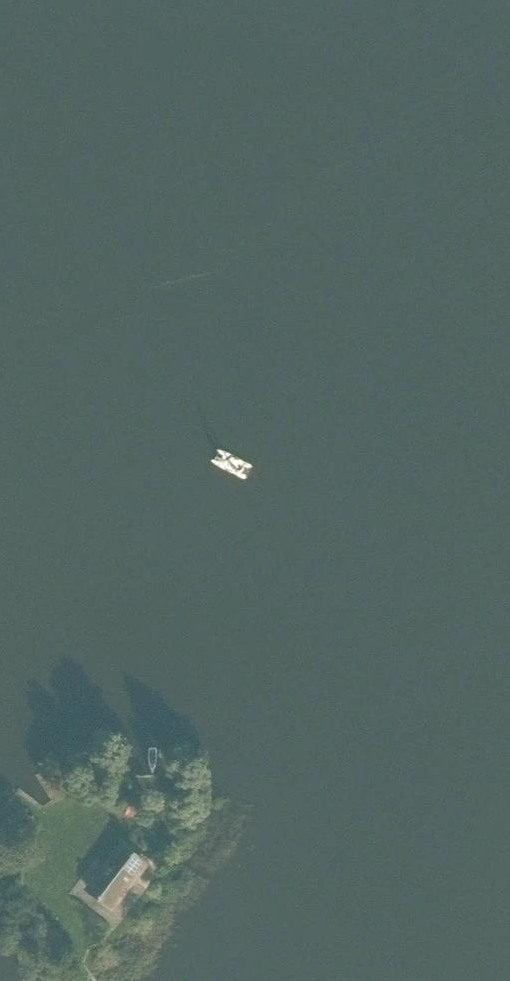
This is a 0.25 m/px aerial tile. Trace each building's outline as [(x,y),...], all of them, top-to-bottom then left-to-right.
[(150,865),(120,842),(84,890),(114,913),(150,865)]
